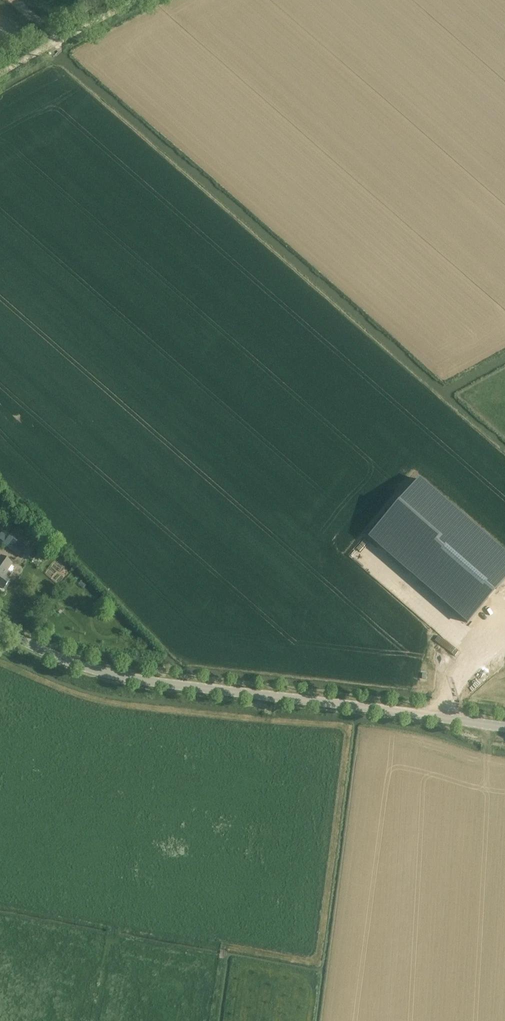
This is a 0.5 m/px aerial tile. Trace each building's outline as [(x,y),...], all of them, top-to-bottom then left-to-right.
[(467,623),(504,579),(504,554),(419,479),(369,537),(467,623)] [(26,547),(10,535),(3,544),(19,556),(26,547)] [(3,557),(1,555),(0,557),(0,586),(4,588),(10,580),(3,575),(12,563),(3,557)]
